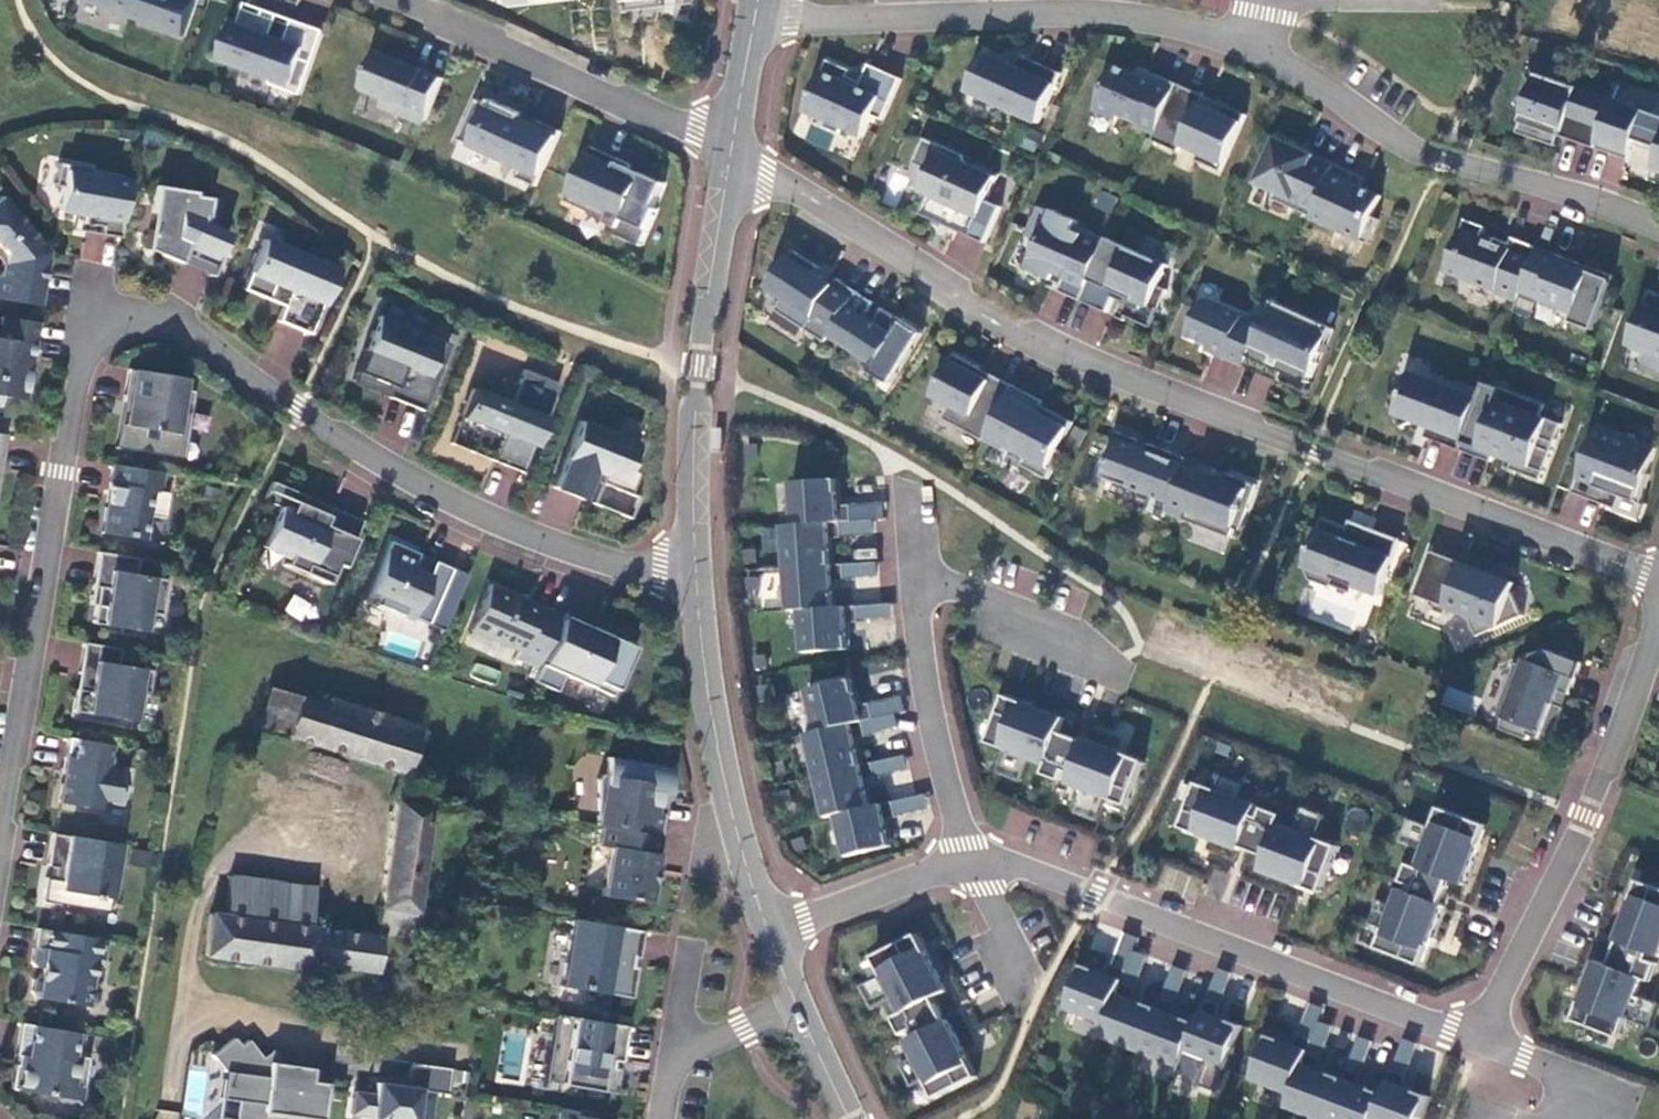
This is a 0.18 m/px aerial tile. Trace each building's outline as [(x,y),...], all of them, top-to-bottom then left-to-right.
[(203,0),(82,0),(82,1),(131,18),(131,17),(159,26),(158,27),(190,38),(203,0)] [(627,8),(627,14),(629,14),(628,7),(664,3),(664,0),(626,0),(627,8)] [(304,96),(327,32),(295,21),(288,42),(273,37),(279,21),(246,9),(240,25),(237,24),(224,61),(275,79),(273,85),(304,96)] [(382,107),(427,125),(445,79),(379,53),(363,92),(385,101),(382,107)] [(1017,68),(986,54),(969,92),(1040,124),(1063,75),(1023,57),(1017,68)] [(1165,83),(1128,67),(1125,74),(1101,64),(1081,109),(1103,119),(1106,114),(1128,124),(1127,127),(1142,133),(1165,83)] [(801,112),(859,138),(871,115),(879,118),(899,81),(868,67),(861,84),(846,80),(849,74),(827,65),(801,112)] [(1529,78),(1519,107),(1527,109),(1518,134),(1557,148),(1561,137),(1597,150),(1614,101),(1550,78),(1547,85),(1529,78)] [(1244,113),(1172,83),(1149,137),(1221,167),(1244,113)] [(523,114),(493,101),(491,105),(478,100),(475,106),(474,108),(470,118),(465,130),(460,140),(523,168),(518,178),(539,187),(564,132),(539,121),(537,126),(521,119),(523,114)] [(1614,101),(1597,150),(1629,161),(1625,171),(1626,172),(1637,141),(1658,149),(1658,117),(1614,101)] [(1274,200),(1313,218),(1337,165),(1276,138),(1256,184),(1276,193),(1274,200)] [(965,157),(926,139),(915,163),(932,171),(923,193),(931,196),(923,216),(940,224),(948,220),(960,225),(957,231),(987,244),(1004,208),(989,202),(1000,178),(968,164),(965,157)] [(659,210),(656,209),(667,184),(633,169),(634,166),(593,148),(568,202),(610,221),(609,223),(621,229),(618,236),(643,247),(659,210)] [(62,187),(59,211),(85,216),(83,224),(102,227),(100,234),(120,238),(130,181),(90,174),(91,169),(58,164),(54,186),(62,187)] [(1313,218),(1313,219),(1370,245),(1381,221),(1374,218),(1383,197),(1364,189),(1353,184),(1357,174),(1337,165),(1313,218)] [(1364,189),(1368,179),(1357,174),(1353,184),(1364,189)] [(195,192),(157,186),(146,249),(180,263),(183,256),(213,268),(228,233),(202,222),(204,217),(207,217),(210,198),(195,196),(195,192)] [(37,306),(46,258),(41,253),(42,246),(1,196),(0,197),(0,250),(3,254),(0,272),(0,300),(37,306)] [(1114,241),(1037,205),(1025,234),(1040,240),(1029,266),(1063,280),(1058,293),(1088,302),(1114,241)] [(1494,243),(1483,239),(1487,229),(1466,221),(1446,272),(1498,292),(1497,294),(1520,301),(1540,251),(1514,239),(1512,245),(1495,239),(1494,243)] [(262,239),(242,288),(267,299),(270,292),(273,284),(274,283),(289,290),(276,321),(308,334),(321,302),(316,299),(320,290),(327,293),(336,270),(262,239)] [(1151,329),(1178,268),(1114,241),(1088,302),(1106,310),(1111,299),(1122,304),(1118,315),(1151,329)] [(828,343),(832,337),(860,293),(840,280),(836,286),(817,274),(821,268),(795,251),(785,268),(781,265),(767,287),(785,299),(778,311),(828,343)] [(1595,330),(1615,280),(1540,251),(1520,301),(1595,330)] [(193,301),(204,277),(183,267),(172,290),(193,301)] [(1647,287),(1626,344),(1658,356),(1658,291),(1647,287)] [(1097,342),(1108,315),(1048,290),(1036,317),(1097,342)] [(857,354),(878,367),(895,340),(909,349),(920,332),(885,309),(876,322),(868,317),(876,304),(860,293),(832,337),(857,354)] [(1246,367),(1264,327),(1246,319),(1246,317),(1210,301),(1202,304),(1188,336),(1210,346),(1208,350),(1246,367)] [(1336,328),(1276,302),(1264,327),(1246,367),(1266,376),(1271,366),(1311,384),(1336,328)] [(0,316),(0,399),(0,396),(22,400),(27,373),(10,370),(13,355),(29,357),(35,322),(0,316)] [(378,316),(351,382),(367,389),(381,382),(392,387),(388,397),(421,410),(448,344),(378,316)] [(952,406),(945,420),(986,442),(1015,387),(994,376),(991,381),(980,375),(982,370),(955,356),(934,396),(952,406)] [(128,369),(114,448),(174,458),(178,431),(186,432),(193,390),(183,389),(185,378),(128,369)] [(1263,402),(1271,378),(1256,373),(1248,397),(1263,402)] [(1465,449),(1481,399),(1413,373),(1405,394),(1390,400),(1402,428),(1416,422),(1431,427),(1427,438),(1465,449)] [(1561,409),(1486,385),(1481,399),(1465,449),(1488,457),(1516,466),(1540,474),(1561,409)] [(1045,402),(1015,387),(986,442),(1006,452),(1009,447),(1028,457),(1023,466),(1050,480),(1065,453),(1061,451),(1075,423),(1056,414),(1053,420),(1039,412),(1045,402)] [(544,418),(472,388),(460,417),(449,443),(480,455),(522,472),(544,418)] [(630,496),(639,474),(631,471),(638,454),(634,452),(637,445),(580,421),(552,488),(582,501),(594,473),(603,477),(600,484),(630,496)] [(1573,494),(1617,510),(1622,497),(1643,505),(1651,477),(1649,475),(1658,449),(1599,426),(1573,494)] [(1112,457),(1105,478),(1156,497),(1151,512),(1166,518),(1168,513),(1188,459),(1149,444),(1146,451),(1138,447),(1140,441),(1117,432),(1108,456),(1112,457)] [(1168,513),(1232,538),(1235,529),(1242,532),(1259,486),(1229,475),(1226,482),(1215,477),(1217,470),(1188,459),(1168,513)] [(162,473),(113,464),(102,533),(143,540),(147,516),(163,518),(167,493),(159,492),(162,473)] [(785,527),(788,570),(834,566),(833,548),(829,548),(828,540),(843,539),(842,523),(853,522),(852,507),(837,508),(836,499),(841,499),(839,480),(793,484),(796,526),(785,527)] [(314,500),(273,482),(264,501),(280,508),(263,547),(287,558),(284,565),(327,584),(336,564),(343,568),(363,521),(330,507),(324,522),(307,515),(314,500)] [(1335,579),(1380,596),(1401,540),(1369,527),(1365,537),(1348,531),(1349,528),(1323,518),(1305,567),(1310,580),(1331,588),(1335,579)] [(419,554),(390,541),(365,600),(410,620),(412,617),(428,625),(452,569),(435,561),(428,576),(413,569),(419,554)] [(836,562),(837,584),(877,582),(876,548),(854,549),(854,561),(836,562)] [(160,615),(165,579),(152,577),(154,561),(98,552),(89,603),(95,604),(92,623),(143,632),(146,613),(160,615)] [(1479,638),(1525,617),(1514,592),(1517,584),(1433,552),(1416,596),(1470,616),(1479,638)] [(835,582),(834,566),(788,570),(791,612),(802,612),(805,654),(851,651),(850,632),(846,632),(845,624),(860,623),(859,608),(837,609),(836,590),(832,591),(831,582),(835,582)] [(562,616),(490,585),(470,630),(519,652),(516,659),(538,669),(562,616)] [(292,594),(283,611),(308,625),(318,608),(292,594)] [(538,669),(533,682),(557,692),(564,676),(612,697),(633,648),(562,616),(538,669)] [(120,649),(84,643),(79,674),(76,690),(72,711),(87,714),(134,721),(139,692),(148,693),(152,671),(117,665),(120,649)] [(1570,696),(1582,664),(1549,652),(1527,660),(1524,667),(1516,664),(1498,713),(1505,716),(1500,730),(1527,741),(1529,736),(1552,744),(1565,709),(1556,705),(1560,693),(1570,696)] [(474,662),(470,674),(494,681),(498,669),(474,662)] [(808,736),(818,777),(864,767),(859,748),(855,749),(853,741),(868,738),(864,723),(875,720),(871,705),(857,708),(855,700),(859,699),(855,681),(809,692),(819,733),(808,736)] [(1448,690),(1443,705),(1468,712),(1472,696),(1448,690)] [(269,693),(258,732),(405,774),(408,762),(417,730),(326,701),(323,708),(269,693)] [(1007,697),(989,744),(1009,751),(1000,775),(1024,784),(1033,760),(1049,767),(1045,775),(1064,782),(1067,772),(1074,775),(1070,785),(1086,791),(1077,814),(1101,823),(1110,800),(1130,807),(1147,763),(1128,755),(1127,758),(1119,755),(1120,752),(1087,740),(1086,743),(1061,733),(1067,720),(1034,707),(1033,710),(1025,707),(1026,704),(1007,697)] [(112,745),(68,738),(57,803),(101,810),(102,801),(120,804),(125,772),(107,770),(112,745)] [(601,826),(658,836),(664,803),(658,803),(660,793),(666,794),(670,768),(606,757),(603,775),(602,775),(601,775),(600,775),(599,775),(599,776),(598,776),(597,777),(597,778),(596,779),(596,780),(596,818),(595,825),(601,826)] [(874,765),(864,767),(818,777),(828,819),(839,816),(848,858),(894,847),(890,829),(886,830),(884,822),(898,818),(895,804),(873,808),(869,790),(865,791),(863,783),(878,779),(874,765)] [(1243,848),(1263,856),(1279,814),(1265,809),(1262,819),(1255,817),(1259,807),(1243,801),(1248,786),(1224,777),(1219,791),(1199,784),(1182,829),(1201,836),(1202,833),(1210,836),(1209,839),(1242,851),(1243,848)] [(389,804),(404,807),(407,797),(392,795),(389,804)] [(369,934),(379,935),(406,939),(427,812),(404,807),(389,804),(369,934)] [(1284,816),(1279,814),(1263,856),(1268,858),(1262,872),(1295,884),(1296,881),(1304,885),(1303,887),(1322,894),(1340,847),(1320,840),(1329,817),(1305,808),(1296,831),(1280,825),(1284,816)] [(1488,826),(1442,808),(1434,828),(1410,819),(1402,843),(1425,852),(1419,868),(1410,865),(1403,883),(1413,886),(1411,893),(1401,889),(1395,906),(1380,900),(1371,924),(1385,929),(1378,949),(1423,966),(1430,947),(1427,946),(1430,938),(1433,939),(1445,906),(1442,905),(1452,881),(1466,886),(1478,853),(1475,852),(1479,844),(1481,845),(1488,826)] [(658,836),(601,826),(598,846),(609,848),(600,896),(647,904),(658,836)] [(119,844),(52,833),(47,866),(55,867),(53,879),(45,877),(41,901),(85,909),(87,895),(110,899),(119,844)] [(223,874),(217,913),(300,924),(305,885),(223,874)] [(1621,1039),(1629,1019),(1652,1028),(1658,1010),(1658,1004),(1638,996),(1644,979),(1653,983),(1658,966),(1658,964),(1649,961),(1652,954),(1658,957),(1658,888),(1640,881),(1633,900),(1635,901),(1632,910),(1630,909),(1617,941),(1620,942),(1611,967),(1597,962),(1584,994),(1587,995),(1584,1003),(1581,1002),(1574,1021),(1621,1039)] [(217,913),(204,912),(198,950),(310,968),(312,958),(373,966),(379,935),(369,934),(300,924),(217,913)] [(630,999),(642,931),(571,919),(560,986),(630,999)] [(31,992),(36,998),(87,1006),(96,1001),(97,991),(91,983),(91,982),(95,959),(103,960),(106,940),(36,928),(30,962),(33,966),(41,968),(39,975),(33,979),(31,992)] [(920,935),(875,958),(885,977),(863,989),(874,1011),(896,1000),(904,1015),(896,1019),(905,1037),(914,1032),(917,1038),(908,1043),(916,1058),(902,1065),(913,1088),(928,1081),(937,1100),(980,1078),(970,1060),(968,1061),(964,1053),(966,1052),(951,1021),(948,1023),(936,999),(949,992),(933,961),(931,963),(927,955),(929,954),(920,935)] [(1124,983),(1128,971),(1114,965),(1108,979),(1100,977),(1102,973),(1085,966),(1068,1010),(1108,1025),(1124,983)] [(1133,1004),(1138,989),(1124,983),(1108,1025),(1103,1038),(1143,1053),(1160,1009),(1142,1003),(1140,1007),(1133,1004)] [(1160,1009),(1143,1053),(1183,1068),(1199,1024),(1182,1018),(1180,1022),(1173,1019),(1178,1004),(1164,999),(1160,1009)] [(1223,1007),(1208,1001),(1199,1024),(1183,1068),(1181,1073),(1198,1080),(1201,1086),(1219,1093),(1245,1027),(1227,1020),(1225,1024),(1218,1021),(1223,1007)] [(626,1026),(555,1014),(544,1082),(614,1094),(619,1069),(610,1068),(612,1061),(620,1062),(626,1026)] [(82,1086),(87,1058),(80,1057),(83,1034),(20,1023),(9,1088),(61,1097),(63,1084),(82,1086)] [(1317,1118),(1330,1118),(1345,1080),(1328,1073),(1326,1077),(1318,1074),(1324,1060),(1309,1055),(1314,1042),(1299,1036),(1294,1050),(1286,1047),(1288,1043),(1270,1037),(1254,1080),(1293,1095),(1289,1108),(1317,1118)] [(325,1070),(263,1058),(249,1041),(243,1046),(234,1039),(209,1052),(221,1072),(214,1080),(220,1089),(216,1118),(317,1118),(325,1070)] [(411,1062),(408,1081),(386,1078),(385,1084),(376,1083),(374,1095),(354,1092),(351,1115),(371,1117),(371,1118),(431,1118),(434,1092),(448,1094),(452,1068),(411,1062)] [(1345,1080),(1330,1118),(1422,1118),(1430,1097),(1412,1090),(1411,1094),(1403,1091),(1408,1077),(1394,1072),(1385,1095),(1368,1088),(1366,1092),(1358,1089),(1363,1075),(1349,1070),(1345,1080)]
